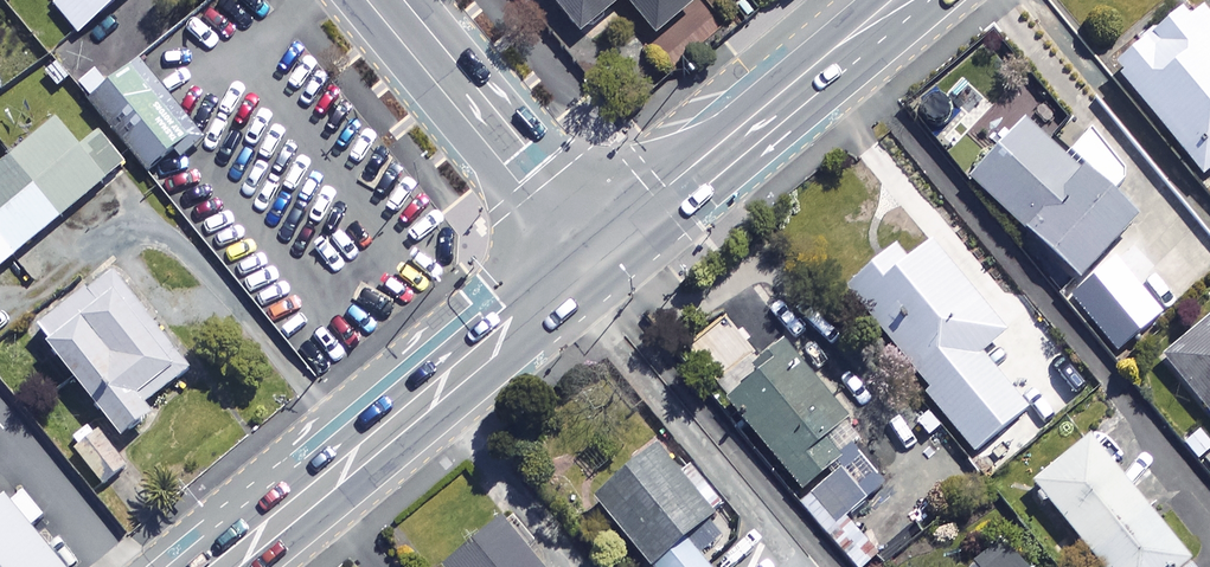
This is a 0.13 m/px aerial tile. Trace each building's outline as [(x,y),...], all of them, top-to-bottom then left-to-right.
[(84,22),(113,0),(68,0),(84,22)] [(687,0),(552,0),(585,39),(625,5),(655,41),(694,8),(687,0)] [(1198,7),(1116,74),(1205,184),(1209,180),(1209,21),(1198,7)] [(11,90),(0,77),(0,99),(11,90)] [(1141,229),(1030,126),(974,186),(1084,289),(1141,229)] [(58,127),(0,176),(0,279),(19,263),(49,298),(152,210),(94,141),(80,153),(58,127)] [(1009,343),(936,249),(910,269),(899,254),(849,293),(978,457),(1031,416),(987,360),(1009,343)] [(149,304),(124,270),(41,331),(128,449),(162,424),(152,410),(195,378),(143,308),(149,304)] [(1163,362),(1209,419),(1209,322),(1163,362)] [(861,445),(788,351),(756,376),(764,386),(734,410),(807,503),(847,473),(839,462),(861,445)] [(1093,443),(1037,488),(1100,566),(1193,566),(1093,443)] [(664,459),(602,509),(649,566),(673,566),(720,529),(664,459)] [(13,492),(0,503),(0,566),(74,566),(13,492)] [(506,529),(460,566),(538,566),(506,529)] [(1006,549),(984,566),(1020,566),(1006,549)] [(694,551),(675,566),(707,566),(694,551)]
